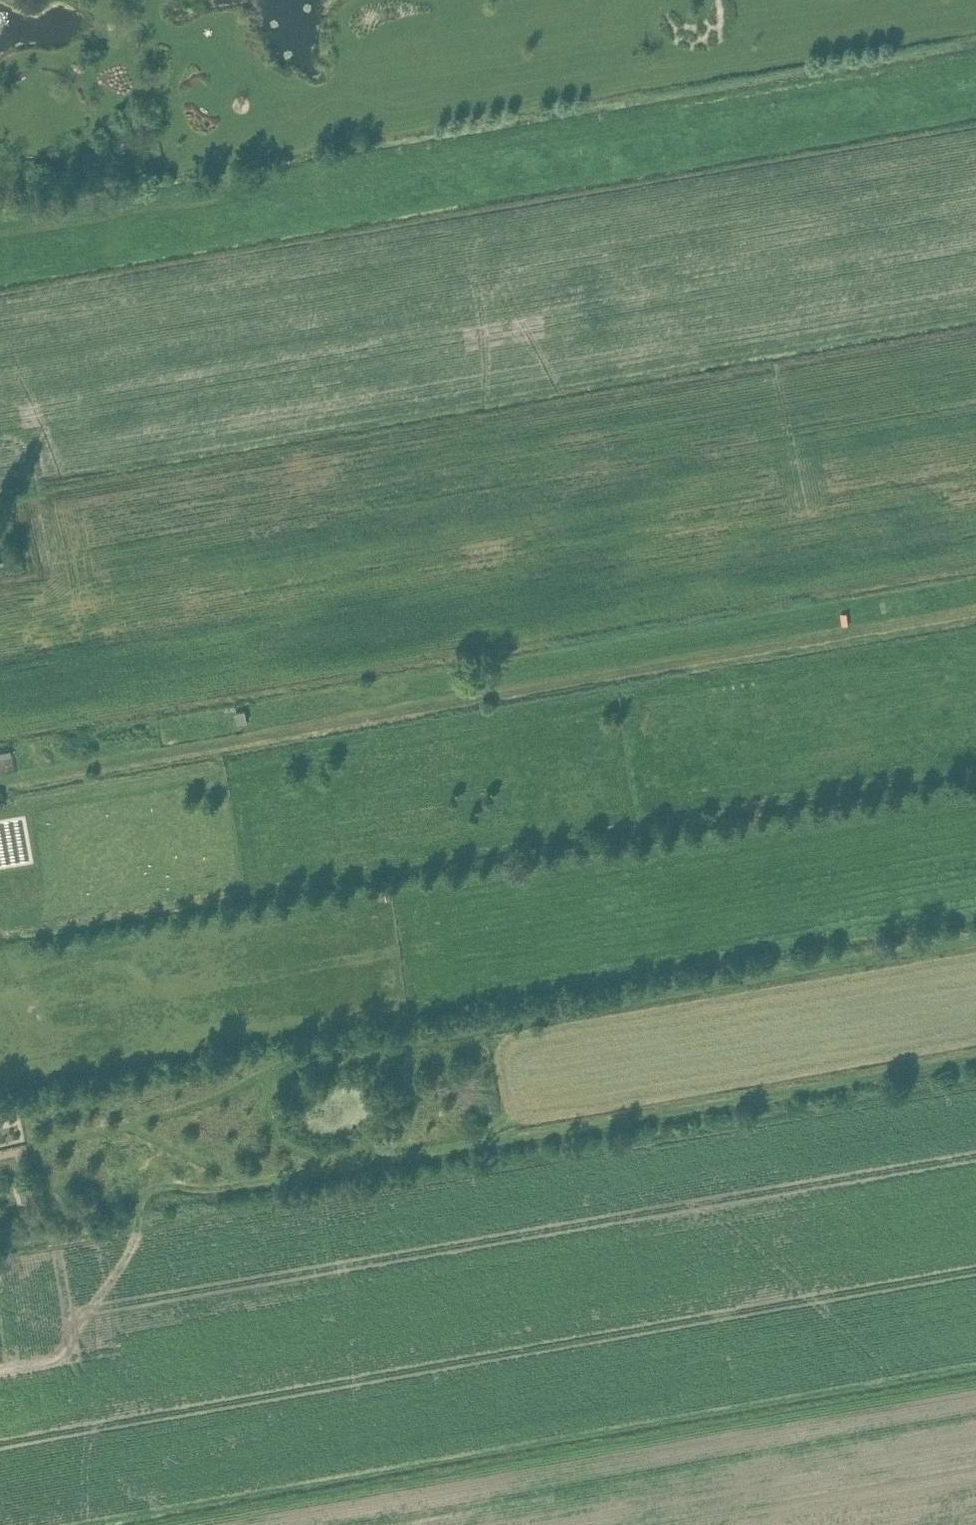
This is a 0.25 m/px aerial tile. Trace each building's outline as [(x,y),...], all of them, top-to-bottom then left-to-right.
[(0,561),(0,568),(13,566),(12,559),(0,561)] [(899,599),(893,600),(895,612),(902,611),(899,599)] [(248,711),(238,712),(240,722),(250,720),(248,711)] [(33,1188),(21,1191),(24,1201),(35,1198),(33,1188)]
